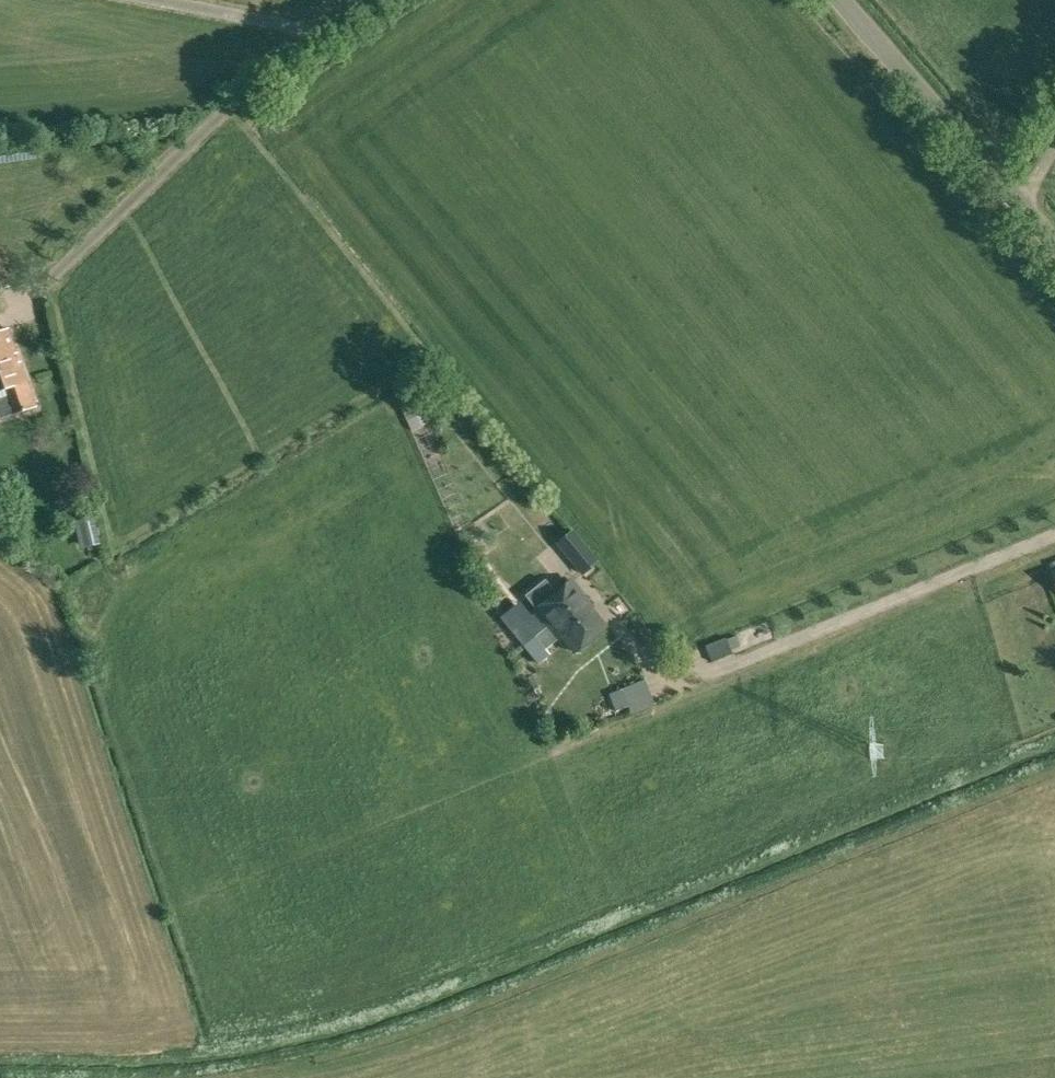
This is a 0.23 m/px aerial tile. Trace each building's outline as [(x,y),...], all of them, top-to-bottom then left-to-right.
[(11,285),(0,252),(0,289),(11,285)] [(0,331),(0,392),(6,390),(14,412),(35,405),(7,328),(0,331)] [(418,412),(409,391),(396,397),(405,418),(418,412)] [(571,532),(557,543),(582,574),(595,563),(571,532)] [(538,608),(535,610),(548,625),(558,638),(560,636),(573,652),(574,651),(580,651),(588,645),(589,639),(604,627),(588,608),(591,606),(590,605),(571,581),(552,596),(547,596),(539,603),(538,608)]
